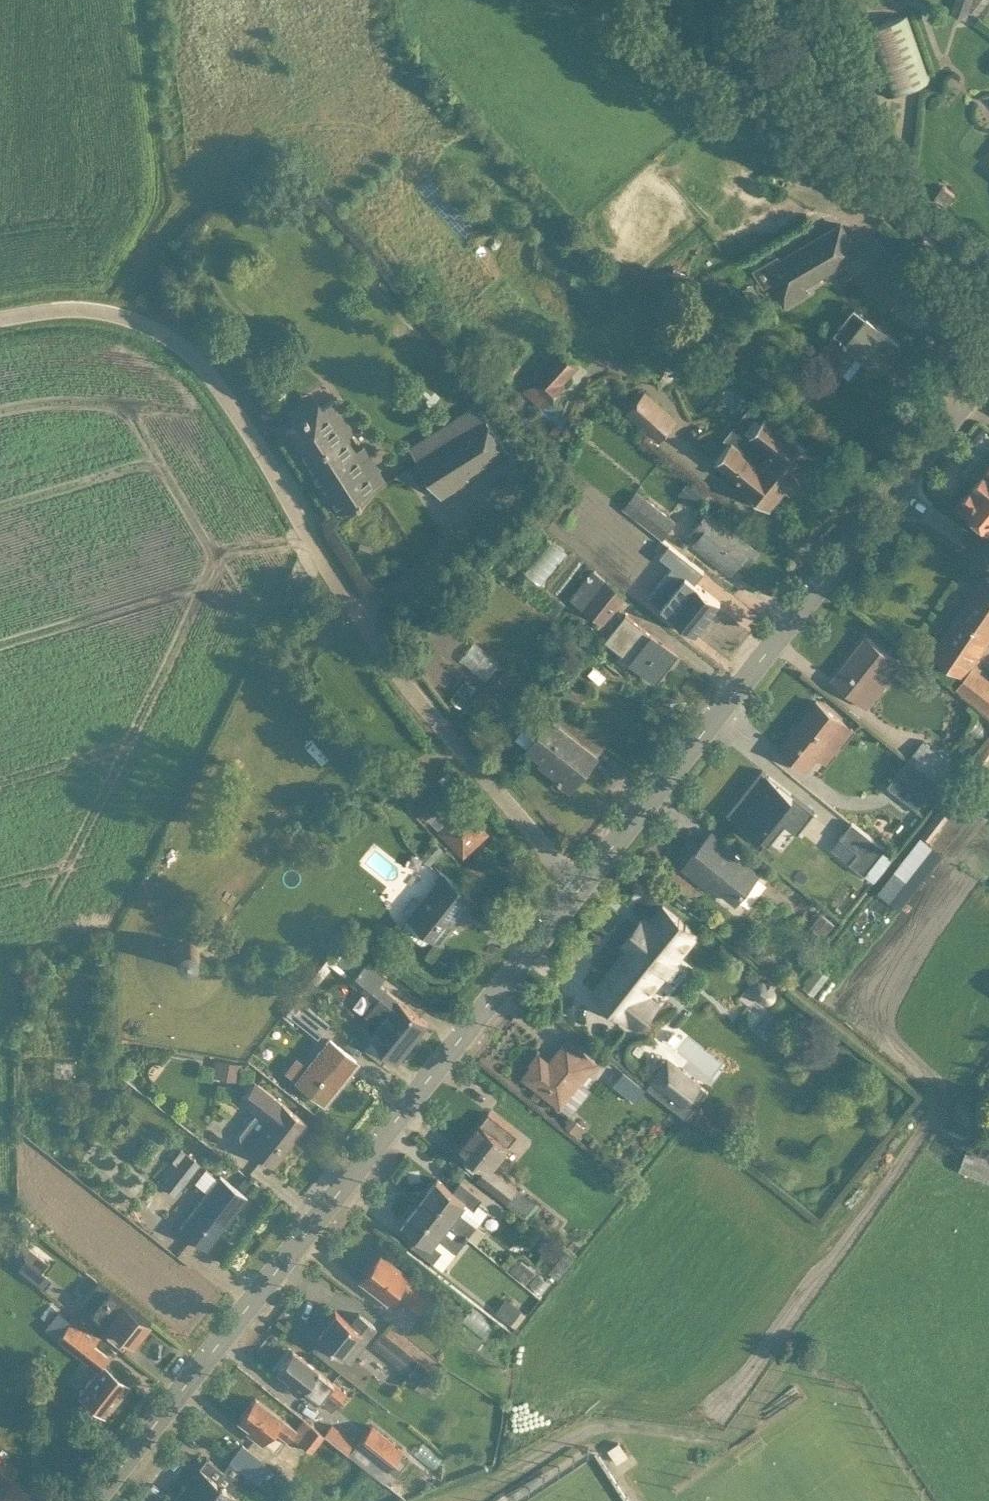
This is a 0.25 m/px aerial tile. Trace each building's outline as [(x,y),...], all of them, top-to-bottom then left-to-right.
[(953,203),(962,193),(947,181),(938,192),(953,203)] [(768,299),(851,265),(834,223),(751,257),(768,299)] [(889,301),(914,270),(886,248),(861,279),(889,301)] [(884,369),(906,341),(870,312),(848,340),(884,369)] [(582,358),(560,340),(523,383),(545,402),(582,358)] [(623,404),(655,431),(674,408),(642,381),(623,404)] [(333,506),(384,476),(327,384),(277,414),(333,506)] [(475,398),(400,437),(429,493),(504,454),(475,398)] [(712,465),(774,508),(819,444),(758,401),(712,465)] [(988,514),(988,461),(963,494),(988,514)] [(676,481),(662,499),(680,513),(695,495),(676,481)] [(625,490),(611,505),(648,538),(662,523),(625,490)] [(734,571),(757,544),(710,507),(688,534),(734,571)] [(521,571),(552,598),(567,581),(536,554),(521,571)] [(571,591),(600,615),(623,587),(594,563),(571,591)] [(969,673),(988,642),(988,574),(986,572),(935,650),(969,673)] [(605,641),(655,680),(678,651),(628,612),(605,641)] [(831,679),(869,708),(904,662),(866,634),(831,679)] [(446,660),(474,683),(488,666),(461,643),(446,660)] [(489,671),(481,691),(496,697),(504,677),(489,671)] [(452,679),(440,700),(451,706),(463,685),(452,679)] [(856,728),(818,697),(781,744),(810,767),(820,755),(829,762),(856,728)] [(574,790),(603,752),(552,712),(523,749),(574,790)] [(515,719),(504,736),(515,742),(526,725),(515,719)] [(905,737),(877,790),(913,809),(941,755),(905,737)] [(816,809),(764,768),(729,811),(771,844),(788,824),(798,832),(816,809)] [(405,803),(422,819),(438,801),(421,785),(405,803)] [(906,826),(918,836),(947,799),(935,790),(906,826)] [(438,828),(466,858),(493,832),(466,803),(438,828)] [(819,843),(860,881),(884,855),(842,818),(819,843)] [(732,904),(762,869),(713,828),(684,863),(732,904)] [(866,893),(887,906),(901,884),(895,881),(921,841),(906,832),(866,893)] [(410,914),(443,941),(478,896),(445,870),(410,914)] [(657,968),(669,977),(703,931),(662,901),(651,916),(644,911),(620,943),(626,948),(595,990),(636,1021),(651,1002),(639,993),(657,968)] [(798,923),(811,935),(822,923),(809,911),(798,923)] [(321,963),(335,975),(354,952),(340,941),(321,963)] [(738,991),(758,1002),(765,990),(745,979),(738,991)] [(338,1005),(350,1013),(358,1000),(346,992),(338,1005)] [(369,1036),(399,1059),(429,1020),(399,997),(369,1036)] [(310,1030),(318,1020),(300,1007),(293,1018),(310,1030)] [(294,1078),(326,1103),(361,1059),(329,1035),(294,1078)] [(520,1075),(563,1108),(600,1061),(567,1036),(550,1058),(539,1049),(520,1075)] [(204,1056),(203,1071),(220,1072),(221,1057),(204,1056)] [(219,1123),(274,1166),(309,1122),(254,1079),(219,1123)] [(462,1146),(493,1169),(511,1145),(479,1123),(462,1146)] [(966,1142),(958,1162),(988,1175),(988,1152),(966,1142)] [(157,1172),(178,1189),(202,1161),(182,1143),(157,1172)] [(462,1182),(492,1203),(502,1189),(472,1168),(462,1182)] [(206,1249),(248,1194),(220,1173),(178,1227),(206,1249)] [(439,1176),(423,1197),(454,1221),(470,1201),(439,1176)] [(405,1219),(436,1244),(454,1221),(423,1197),(405,1219)] [(549,1279),(563,1257),(551,1249),(537,1272),(549,1279)] [(27,1250),(20,1261),(34,1269),(41,1258),(27,1250)] [(358,1278),(388,1301),(410,1273),(380,1250),(358,1278)] [(82,1298),(137,1344),(153,1325),(98,1279),(82,1298)] [(344,1354),(362,1329),(334,1308),(316,1333),(344,1354)] [(77,1392),(106,1414),(132,1382),(104,1361),(110,1354),(69,1323),(56,1340),(94,1370),(77,1392)] [(277,1367),(318,1399),(332,1380),(291,1349),(277,1367)] [(407,1356),(395,1373),(420,1391),(432,1374),(407,1356)] [(269,1441),(287,1417),(257,1396),(240,1419),(269,1441)] [(336,1448),(345,1438),(322,1417),(313,1428),(336,1448)] [(371,1418),(354,1439),(382,1463),(400,1442),(371,1418)] [(612,1437),(598,1442),(604,1458),(618,1454),(612,1437)] [(413,1443),(401,1451),(415,1471),(426,1463),(413,1443)] [(41,1494),(14,1474),(21,1466),(0,1450),(0,1479),(4,1482),(0,1488),(0,1500),(35,1500),(41,1494)] [(240,1496),(196,1465),(170,1500),(237,1500),(240,1496)]
